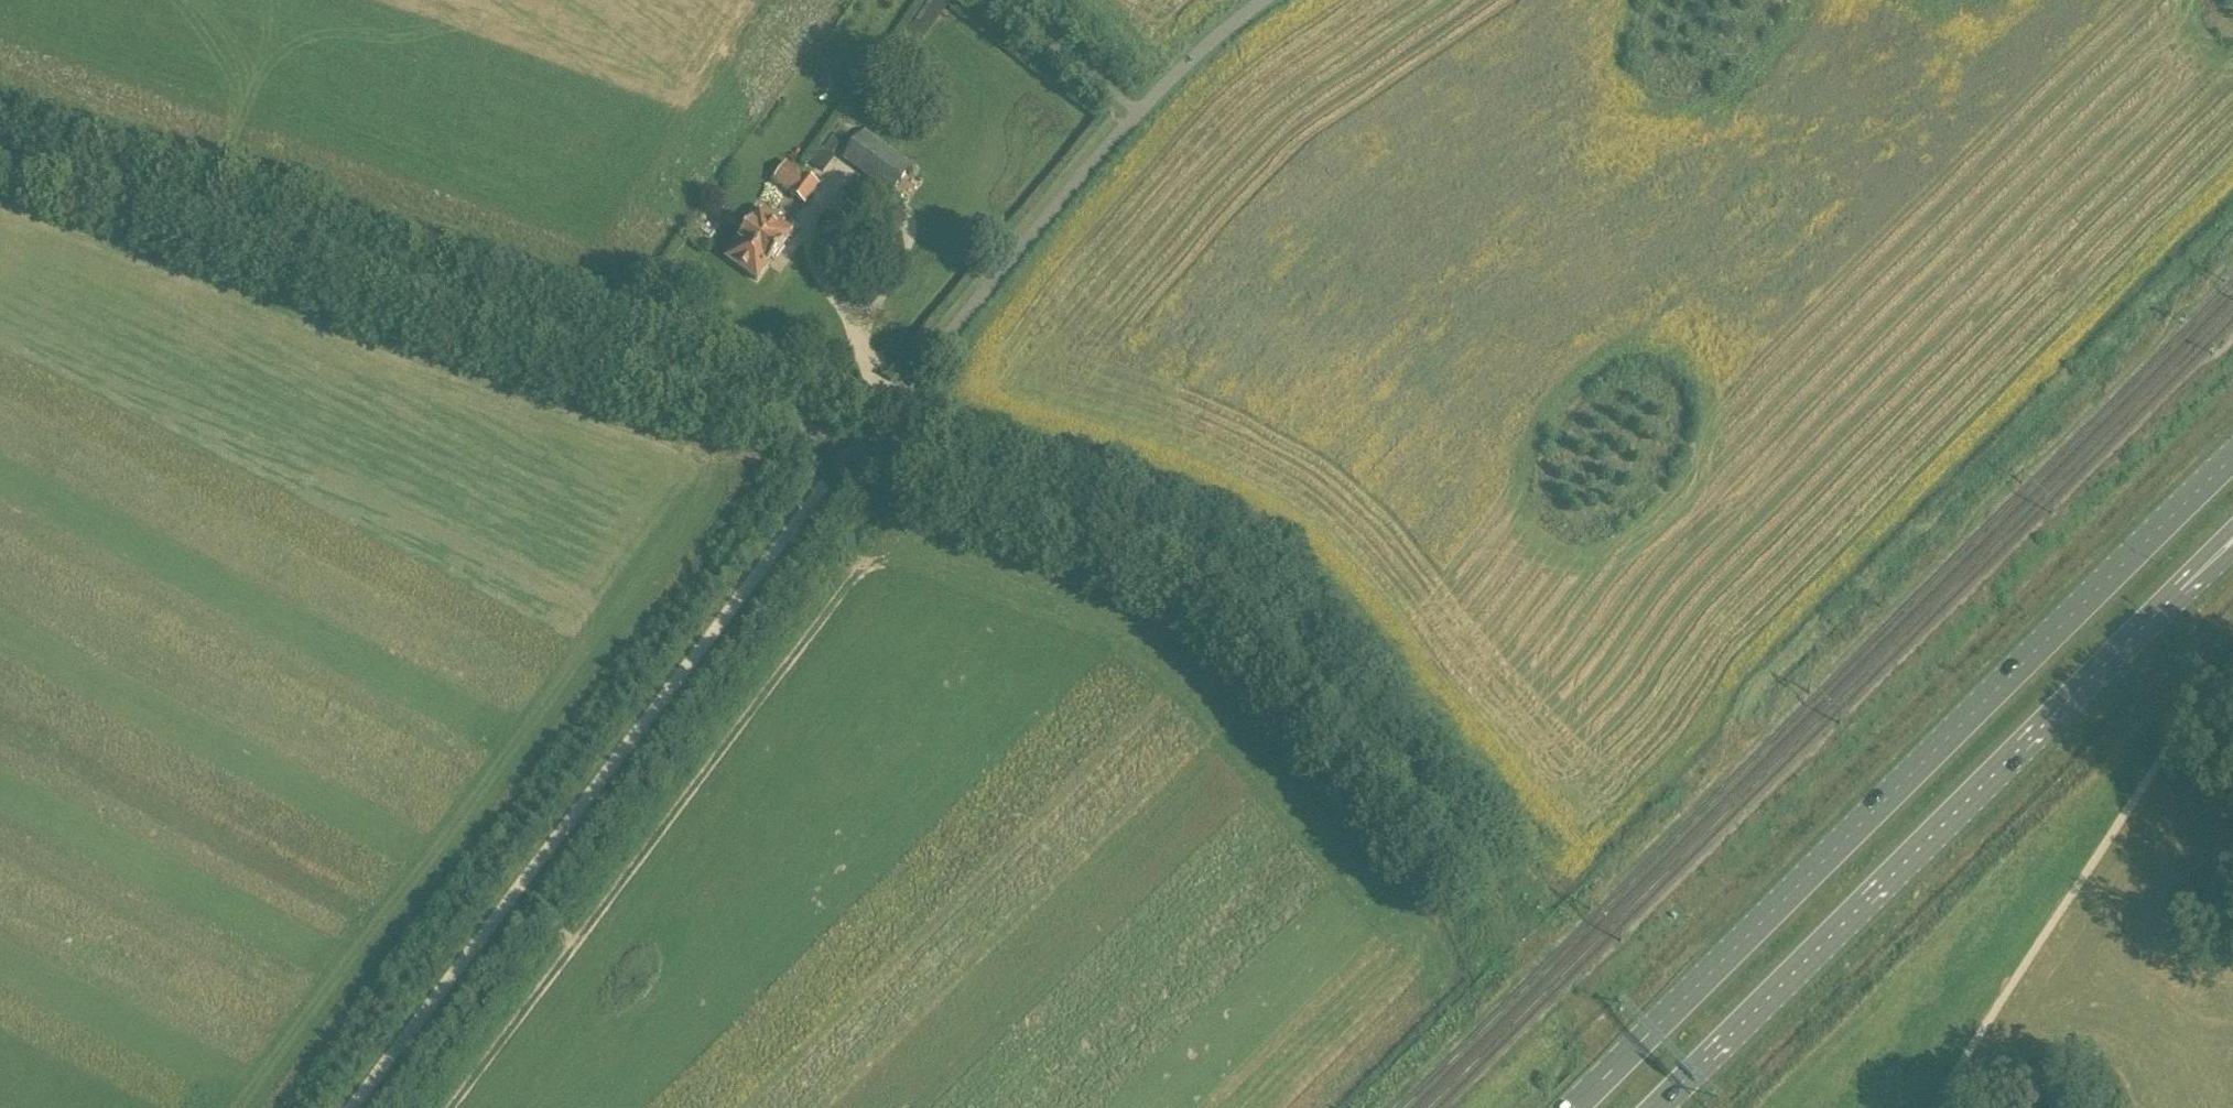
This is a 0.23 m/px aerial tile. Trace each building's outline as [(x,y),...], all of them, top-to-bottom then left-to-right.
[(833,123),(849,135),(862,118),(847,106),(833,123)] [(908,168),(874,144),(861,135),(845,158),(857,167),(892,191),(908,168)] [(832,159),(840,147),(831,140),(822,151),(821,150),(810,164),(824,175),(835,161),(832,159)] [(773,176),(793,172),(790,155),(770,159),(773,176)] [(789,190),(806,203),(818,185),(801,173),(789,190)] [(761,209),(726,258),(757,280),(792,231),(761,209)]
